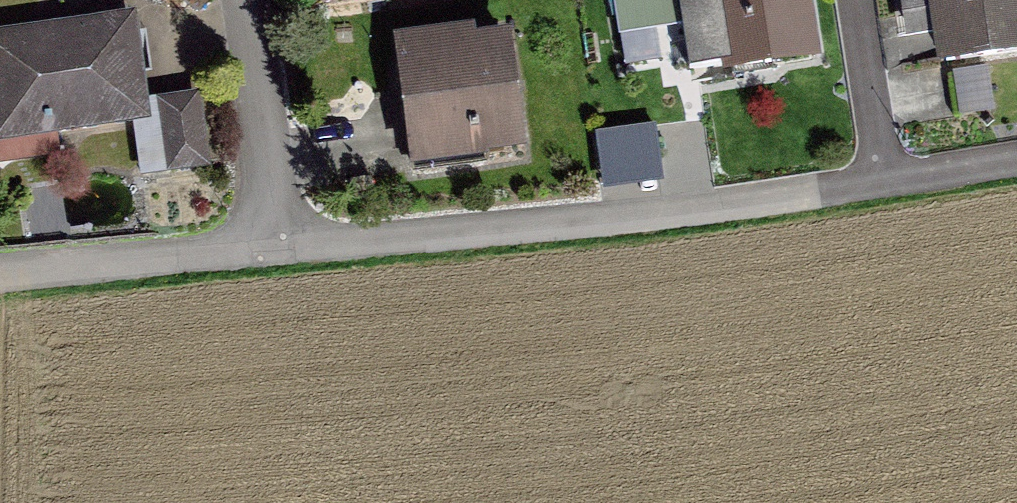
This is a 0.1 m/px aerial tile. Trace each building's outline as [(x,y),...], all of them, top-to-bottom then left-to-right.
[(681,22),(677,1),(677,0),(616,0),(621,32),(681,22)] [(677,1),(681,22),(689,70),(809,50),(801,0),(682,0),(677,1)] [(1016,51),(1016,0),(905,0),(907,13),(938,9),(946,62),(1016,51)] [(49,127),(141,114),(128,20),(0,38),(0,124),(48,117),(49,127)] [(401,56),(398,57),(413,171),(481,162),(478,144),(518,139),(504,41),(471,45),(469,31),(399,41),(401,56)] [(193,97),(159,101),(168,168),(202,163),(193,97)] [(665,180),(657,123),(595,132),(604,189),(665,180)]
